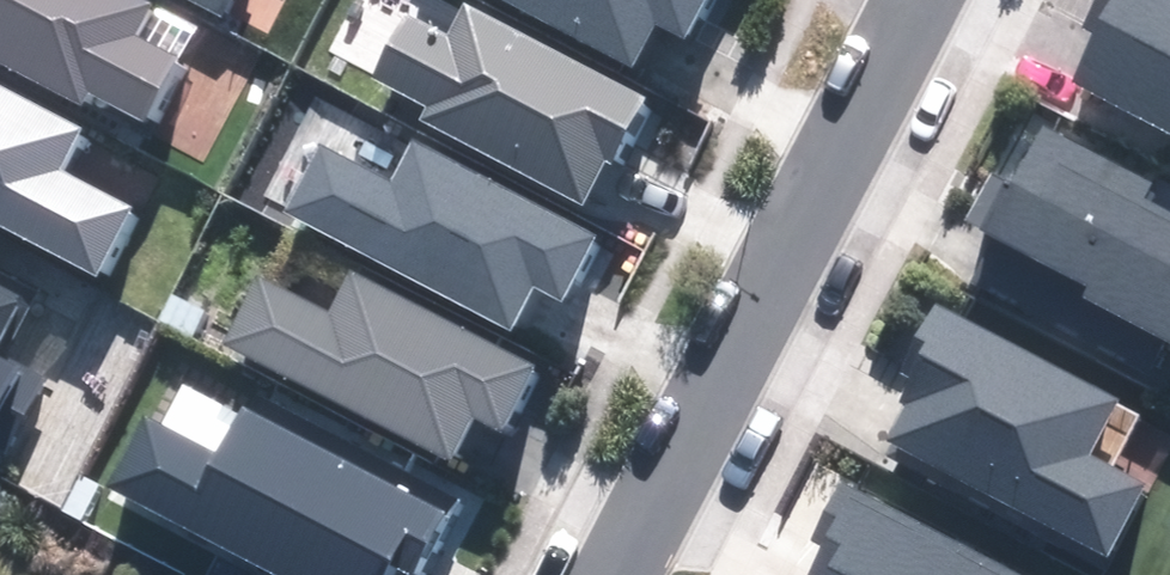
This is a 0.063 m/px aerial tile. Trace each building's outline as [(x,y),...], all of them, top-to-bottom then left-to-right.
[(149,0),(0,0),(0,63),(78,104),(86,89),(141,117),(172,57),(132,37),(150,1),(149,0)] [(218,15),(226,0),(189,0),(218,15)] [(635,62),(656,22),(683,36),(701,0),(513,0),(635,62)] [(1088,26),(1100,32),(1073,84),(1169,133),(1169,0),(1101,0),(1088,26)] [(401,14),(371,72),(427,101),(418,119),(579,201),(602,159),(609,163),(642,99),(466,9),(451,39),(401,14)] [(0,89),(0,224),(95,273),(129,207),(56,170),(77,128),(0,89)] [(1046,127),(1013,191),(993,181),(971,223),(991,233),(991,234),(1088,284),(1079,300),(1169,347),(1169,218),(1140,203),(1151,181),(1046,127)] [(323,149),(290,213),(510,325),(532,283),(559,298),(591,236),(416,146),(395,186),(323,149)] [(282,240),(229,343),(449,455),(470,414),(501,430),(532,369),(282,240)] [(17,295),(0,287),(0,328),(17,295)] [(1119,397),(935,303),(911,350),(933,362),(888,448),(1105,558),(1140,491),(1085,463),(1119,397)] [(39,379),(0,359),(0,455),(39,379)] [(145,415),(108,487),(279,574),(380,574),(389,557),(413,569),(449,500),(249,398),(220,453),(145,415)] [(844,484),(820,531),(845,544),(829,574),(1022,574),(844,484)]
